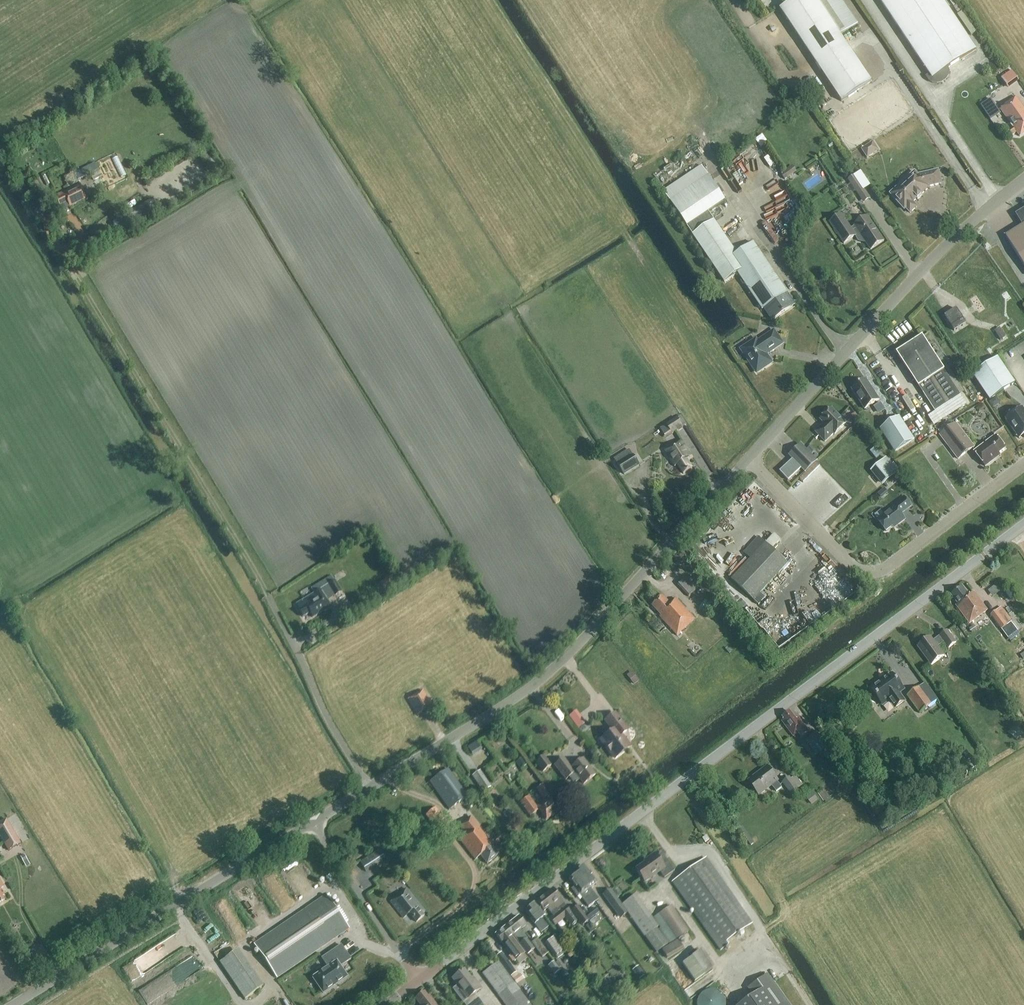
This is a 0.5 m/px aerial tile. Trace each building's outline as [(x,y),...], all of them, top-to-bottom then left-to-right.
[(872,82),(841,36),(859,25),(842,0),(795,0),(780,10),(842,102),(872,82)] [(942,83),(946,81),(948,77),(949,73),(948,69),(976,50),(942,0),(880,0),(930,75),(927,77),(929,81),(933,83),(937,84),(942,83)] [(962,13),(959,15),(956,17),(969,37),(975,33),(962,13)] [(1001,79),(1007,87),(1017,79),(1011,71),(1001,79)] [(1023,134),(1023,108),(1016,97),(1005,105),(1006,106),(1001,109),(1013,128),(1007,132),(1011,137),(1017,133),(1020,137),(1023,134)] [(997,107),(986,114),(991,120),(1001,113),(997,107)] [(764,135),(757,141),(763,149),(770,144),(764,135)] [(867,159),(879,151),(873,142),(862,150),(867,159)] [(91,174),(98,170),(95,163),(65,177),(68,185),(91,174)] [(709,213),(726,201),(702,165),(664,191),(725,282),(739,273),(772,322),(797,305),(755,243),(737,255),(709,213)] [(798,173),(794,166),(782,174),(787,181),(798,173)] [(98,170),(91,174),(93,178),(101,175),(98,170)] [(942,184),(939,171),(921,175),(919,177),(915,172),(891,194),(905,210),(907,209),(911,213),(917,207),(913,203),(917,199),(918,200),(923,196),(922,195),(929,188),(929,187),(942,184)] [(864,203),(871,199),(855,176),(848,180),(864,203)] [(31,185),(34,192),(39,189),(36,182),(31,185)] [(70,207),(87,199),(80,185),(58,196),(59,198),(57,199),(60,206),(68,202),(70,207)] [(1016,215),(1023,226),(1006,237),(1023,265),(1023,210),(1016,215)] [(852,229),(842,215),(831,223),(845,244),(856,236),(858,240),(866,242),(871,250),(884,241),(868,217),(855,225),(856,226),(852,229)] [(964,323),(960,317),(955,309),(943,316),(953,331),(964,323)] [(1007,323),(1013,333),(1018,329),(1012,320),(1007,323)] [(995,331),(1001,340),(1006,337),(1000,328),(995,331)] [(783,343),(775,331),(759,342),(757,340),(743,350),(758,372),(772,362),(769,357),(769,352),(783,343)] [(934,411),(960,395),(921,336),(896,353),(934,411)] [(990,400),(1015,383),(998,358),(973,375),(990,400)] [(1023,370),(1016,360),(1006,366),(1013,376),(1023,370)] [(865,409),(879,400),(866,380),(852,389),(865,409)] [(1023,407),(1006,419),(1019,439),(1023,435),(1023,436),(1023,409),(1023,407)] [(824,424),(816,432),(825,442),(834,433),(835,434),(846,423),(832,408),(820,419),(824,424)] [(880,430),(895,453),(914,440),(899,417),(880,430)] [(672,435),(684,427),(678,418),(666,425),(672,435)] [(951,423),(938,432),(940,436),(953,426),(951,423)] [(940,436),(958,460),(974,447),(956,424),(953,426),(940,436)] [(974,452),(985,467),(996,459),(994,457),(1005,449),(995,436),(974,452)] [(692,469),(687,460),(692,456),(681,440),(664,451),(675,467),(678,465),(683,474),(692,469)] [(870,449),(876,458),(883,453),(876,444),(870,449)] [(788,481),(801,468),(805,472),(816,462),(801,445),(789,456),(792,459),(779,472),(788,481)] [(624,475),(640,465),(634,455),(618,464),(624,475)] [(898,472),(886,458),(871,471),(882,485),(898,472)] [(816,508),(828,501),(821,490),(809,497),(816,508)] [(905,520),(901,514),(910,507),(903,498),(889,508),(891,511),(878,521),(886,532),(897,523),(898,525),(905,520)] [(754,601),(788,564),(772,550),(781,540),(774,535),(772,537),(770,536),(770,534),(766,529),(751,546),(758,552),(732,581),(754,601)] [(384,589),(393,582),(388,575),(379,582),(384,589)] [(327,586),(334,597),(342,592),(335,581),(334,581),(331,576),(311,589),(314,593),(295,605),(298,610),(303,618),(309,614),(312,619),(331,607),(321,590),(327,586)] [(689,597),(698,589),(687,577),(678,585),(689,597)] [(989,589),(992,595),(999,591),(996,585),(989,589)] [(962,587),(960,589),(951,595),(958,604),(956,606),(970,623),(987,610),(974,593),(969,596),(962,587)] [(660,618),(677,636),(695,620),(676,599),(670,605),(663,597),(652,607),(661,616),(660,618)] [(991,615),(1002,629),(1005,627),(1012,621),(1002,607),(991,615)] [(974,626),(969,630),(972,634),(977,630),(974,626)] [(933,642),(930,637),(917,647),(931,666),(944,656),(937,647),(944,642),(948,649),(956,643),(947,631),(940,637),(933,642)] [(631,671),(626,675),(633,684),(639,680),(631,671)] [(890,699),(895,708),(904,701),(898,693),(904,689),(893,674),(881,682),(883,684),(873,691),(883,704),(890,699)] [(907,696),(919,713),(932,704),(920,687),(907,696)] [(417,715),(432,706),(423,691),(408,699),(417,715)] [(575,708),(568,714),(578,727),(586,721),(575,708)] [(809,733),(805,728),(799,719),(796,721),(790,712),(782,718),(784,720),(782,722),(795,739),(797,737),(795,735),(798,734),(801,739),(809,733)] [(614,715),(607,720),(616,731),(603,741),(613,754),(611,755),(613,758),(615,758),(618,756),(617,755),(628,747),(620,736),(626,731),(614,715)] [(1007,733),(1016,738),(1021,729),(1013,724),(1007,733)] [(816,732),(806,740),(817,755),(828,747),(823,741),(816,732)] [(471,753),(481,748),(476,740),(467,745),(471,753)] [(542,773),(551,766),(544,756),(535,763),(542,773)] [(527,765),(521,758),(515,763),(521,770),(527,765)] [(595,775),(583,759),(571,768),(564,759),(555,766),(565,780),(569,777),(573,781),(575,782),(577,781),(580,779),(583,784),(595,775)] [(972,759),(964,764),(969,771),(976,766),(972,759)] [(430,782),(449,809),(468,796),(448,768),(430,782)] [(767,768),(749,782),(759,795),(771,785),(776,792),(782,788),(767,768)] [(479,773),(472,779),(483,794),(491,789),(479,773)] [(790,777),(782,782),(791,794),(799,789),(790,777)] [(550,795),(543,785),(537,789),(544,799),(550,795)] [(807,798),(812,804),(818,800),(811,789),(807,791),(811,795),(807,798)] [(550,798),(537,808),(528,797),(520,804),(530,817),(538,810),(546,821),(559,811),(550,798)] [(450,825),(436,807),(426,815),(440,833),(450,825)] [(496,850),(490,842),(469,816),(467,817),(468,819),(459,826),(465,833),(458,839),(475,860),(481,856),(487,864),(498,855),(495,851),(496,850)] [(6,819),(0,823),(0,838),(8,851),(21,844),(6,819)] [(736,830),(750,843),(754,839),(741,825),(736,830)] [(360,862),(366,871),(386,858),(380,849),(360,862)] [(648,859),(649,860),(636,870),(644,882),(660,872),(664,878),(675,871),(668,861),(662,865),(655,854),(648,859)] [(706,859),(672,882),(719,947),(752,924),(706,859)] [(584,866),(577,871),(584,881),(583,882),(586,887),(585,888),(587,891),(588,890),(596,901),(599,899),(590,888),(597,883),(584,866)] [(577,872),(568,878),(575,887),(571,889),(577,897),(580,896),(588,907),(596,901),(588,890),(587,891),(585,888),(586,887),(583,882),(584,881),(577,871),(577,872)] [(413,894),(418,890),(413,884),(409,888),(413,894)] [(425,912),(406,889),(390,902),(403,918),(409,913),(416,922),(424,916),(422,914),(425,912)] [(547,902),(551,907),(554,906),(565,919),(566,919),(569,922),(573,926),(579,921),(566,906),(564,905),(565,904),(561,899),(560,899),(553,889),(544,896),(547,900),(547,902)] [(610,890),(603,895),(612,907),(620,918),(627,913),(610,890)] [(327,895),(254,944),(277,978),(332,940),(349,929),(327,895)] [(636,895),(622,905),(648,941),(656,952),(668,944),(657,928),(658,927),(636,895)] [(545,912),(550,918),(556,926),(565,919),(554,906),(551,907),(547,902),(547,900),(544,896),(537,902),(545,912)] [(545,917),(534,904),(527,910),(529,912),(526,914),(534,925),(536,923),(543,931),(548,927),(542,919),(545,917)] [(666,923),(659,928),(669,943),(677,939),(689,931),(672,905),(659,913),(666,923)] [(582,925),(589,920),(585,915),(577,906),(571,911),(582,925)] [(585,915),(589,920),(594,926),(599,922),(594,916),(598,913),(595,908),(585,915)] [(504,928),(511,936),(512,935),(527,955),(534,949),(527,939),(527,938),(520,929),(525,925),(518,917),(504,928)] [(572,937),(564,927),(558,931),(566,942),(572,937)] [(525,953),(511,936),(504,928),(495,935),(515,960),(525,953)] [(545,943),(555,957),(557,955),(558,957),(563,954),(562,952),(564,950),(555,937),(545,943)] [(538,938),(532,942),(543,957),(548,953),(538,938)] [(684,949),(678,939),(662,948),(668,959),(684,949)] [(259,986),(237,946),(218,957),(240,996),(259,986)] [(350,960),(341,946),(322,958),(329,968),(314,978),(323,992),(346,977),(340,967),(350,960)] [(714,967),(702,949),(692,956),(682,963),(695,982),(714,967)] [(498,961),(482,974),(504,1004),(529,1004),(498,961)] [(518,975),(508,961),(503,965),(517,984),(524,979),(520,974),(518,975)] [(554,961),(548,965),(555,974),(561,970),(554,961)] [(638,967),(633,970),(639,979),(644,975),(638,967)] [(457,985),(452,989),(463,1003),(465,1004),(480,1004),(482,1003),(474,994),(481,988),(476,982),(475,983),(464,970),(452,979),(457,985)] [(743,1004),(788,1004),(767,976),(748,990),(754,997),(743,1004)] [(723,989),(698,989),(698,1004),(722,1004),(723,989)] [(420,1004),(437,1004),(429,996),(428,997),(424,992),(420,995),(419,995),(416,997),(416,998),(415,999),(420,1004)]
